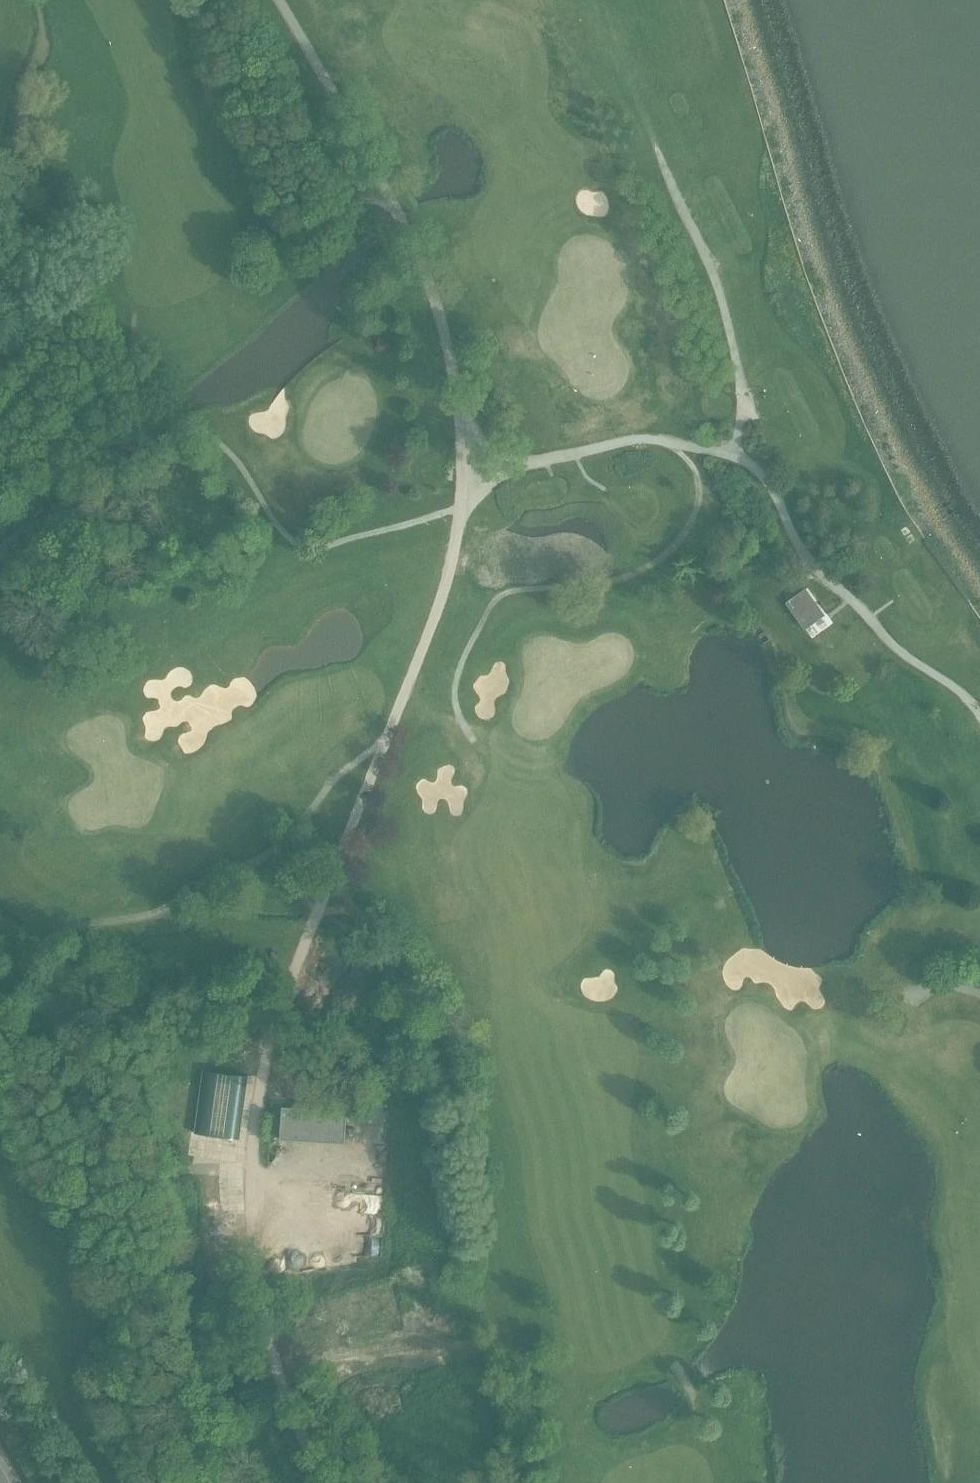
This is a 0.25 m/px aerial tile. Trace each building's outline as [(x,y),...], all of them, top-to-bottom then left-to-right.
[(203,1069),(194,1133),(240,1139),(249,1076),(203,1069)] [(280,1139),(345,1143),(347,1110),(282,1106),(280,1139)]
